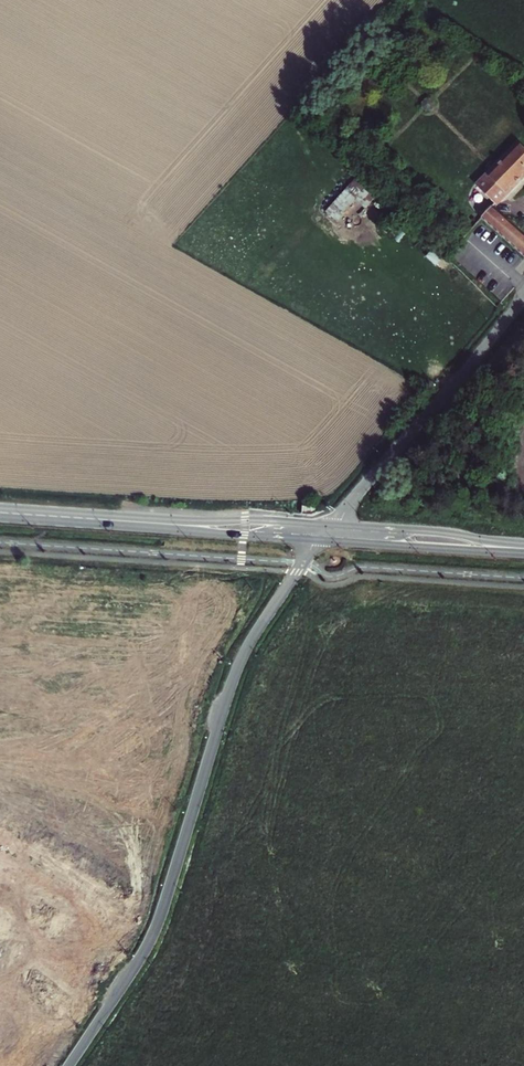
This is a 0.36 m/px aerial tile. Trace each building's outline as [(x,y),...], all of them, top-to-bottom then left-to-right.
[(517,149),(474,193),(486,205),(491,200),(497,206),(523,178),(523,156),(517,149)] [(326,210),(338,221),(368,187),(356,177),(326,210)] [(493,210),(483,221),(523,260),(523,238),(493,210)] [(325,505),(303,504),(302,514),(313,514),(324,509),(325,505)]
